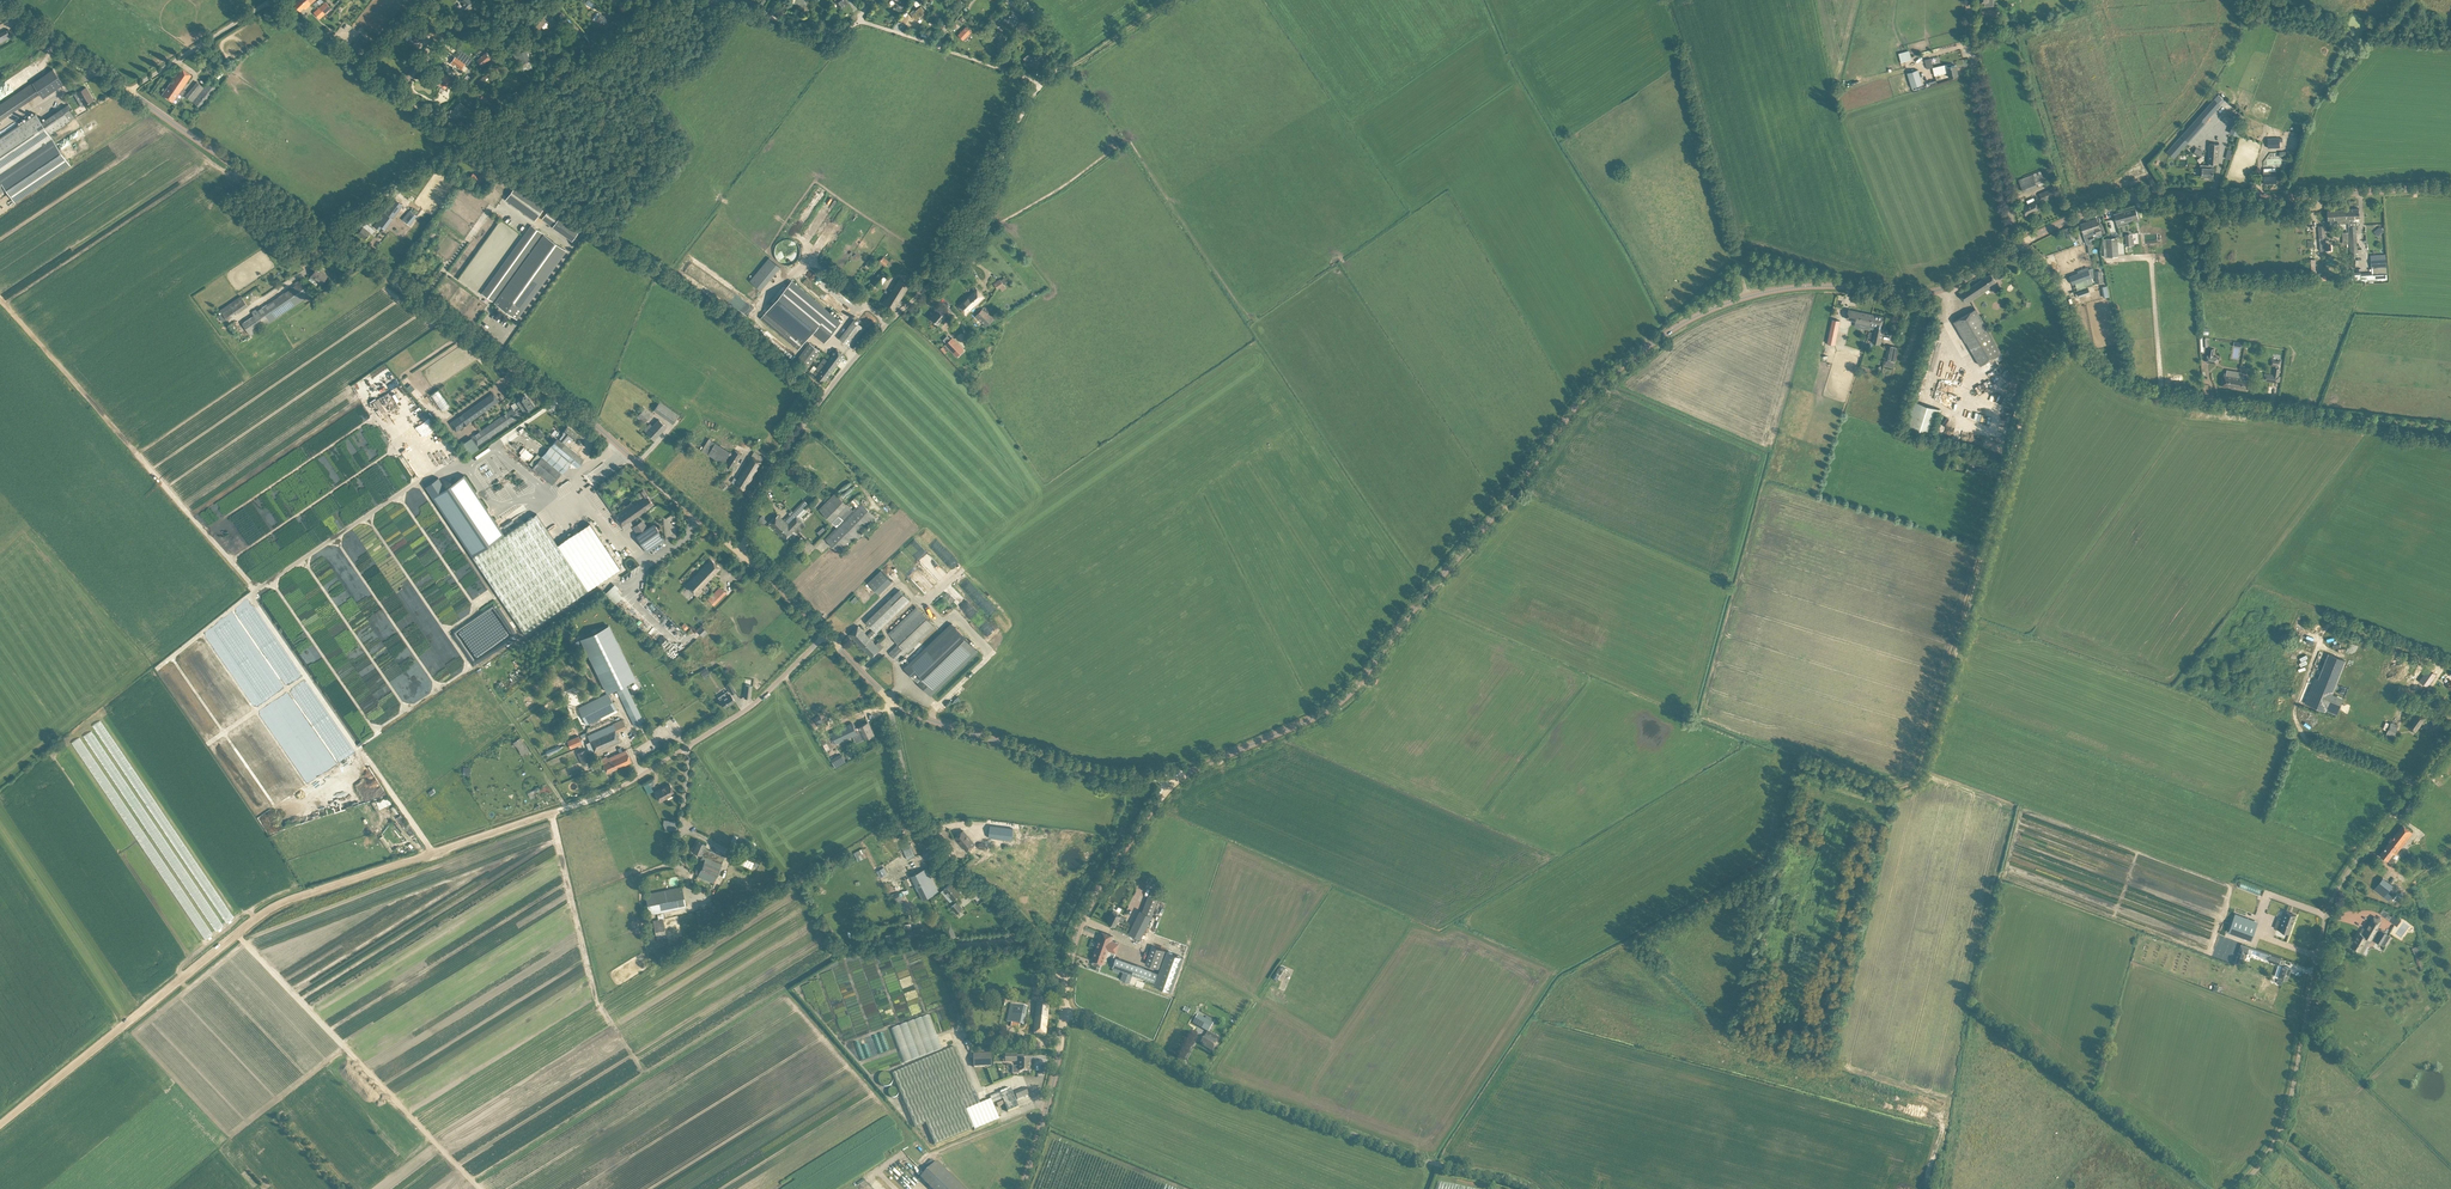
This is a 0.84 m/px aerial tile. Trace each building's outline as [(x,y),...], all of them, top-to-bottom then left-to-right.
[(309,0),(297,0),(294,4),(300,10),(304,7),(305,9),(311,3),(309,0)] [(464,3),(463,3),(464,4),(461,7),(466,11),(472,2),(469,0),(461,0),(464,3)] [(841,9),(848,3),(846,0),(835,0),(841,9)] [(319,7),(325,13),(328,16),(334,11),(325,1),(319,7)] [(925,12),(921,6),(917,10),(915,8),(910,12),(915,18),(919,14),(921,16),(925,12)] [(325,13),(319,7),(314,12),(319,18),(325,13)] [(1982,11),(1983,18),(1997,17),(1996,10),(1982,11)] [(1007,19),(1015,23),(1020,16),(1012,11),(1007,19)] [(535,26),(539,29),(546,20),(552,25),(555,21),(545,14),(535,26)] [(600,14),(595,21),(605,27),(609,20),(600,14)] [(958,35),(963,40),(972,31),(966,26),(958,35)] [(413,35),(413,36),(413,37),(412,39),(417,43),(421,38),(419,35),(421,33),(415,28),(411,34),(413,35)] [(7,29),(0,33),(0,36),(3,41),(11,37),(7,29)] [(351,48),(361,55),(371,40),(361,33),(351,48)] [(1905,59),(1912,57),(1909,49),(1902,52),(1905,59)] [(530,61),(526,50),(514,55),(516,61),(520,59),(522,64),(530,61)] [(477,60),(482,66),(490,58),(485,53),(477,60)] [(1040,61),(1039,60),(1041,58),(1037,53),(1028,60),(1032,65),(1034,63),(1035,65),(1040,61)] [(465,64),(455,57),(451,63),(454,65),(455,63),(460,67),(459,68),(461,69),(465,64)] [(1933,67),(1935,76),(1948,72),(1949,77),(1951,77),(1958,75),(1956,65),(1948,67),(1948,63),(1933,67)] [(163,94),(173,101),(179,92),(183,95),(186,91),(182,88),(191,75),(181,67),(163,94)] [(53,68),(32,82),(43,97),(63,83),(53,68)] [(1922,84),(1918,69),(1908,72),(1912,87),(1922,84)] [(442,80),(443,81),(440,84),(445,88),(451,80),(443,73),(440,77),(443,80),(442,80)] [(477,81),(480,85),(489,76),(486,73),(477,81)] [(186,95),(201,108),(220,85),(212,78),(204,87),(197,81),(186,95)] [(77,92),(84,104),(93,99),(86,87),(77,92)] [(479,98),(484,103),(488,100),(483,95),(479,98)] [(2209,104),(2215,110),(2221,104),(2214,98),(2209,104)] [(449,116),(456,118),(458,110),(463,105),(460,102),(455,107),(454,110),(451,109),(449,116)] [(67,105),(42,122),(36,113),(0,137),(0,193),(7,189),(15,202),(71,165),(53,138),(50,134),(75,117),(67,105)] [(2167,151),(2174,158),(2188,142),(2205,122),(2198,116),(2167,151)] [(2282,138),(2280,138),(2280,137),(2267,138),(2268,148),(2280,147),(2280,142),(2283,141),(2282,138)] [(2209,164),(2200,164),(2200,168),(2202,168),(2202,170),(2201,176),(2213,176),(2214,163),(2218,164),(2218,158),(2219,144),(2210,143),(2208,163),(2209,163),(2209,164)] [(2201,157),(2204,151),(2197,147),(2194,153),(2201,157)] [(2041,171),(2019,180),(2023,191),(2046,182),(2041,171)] [(2276,171),(2263,171),(2263,174),(2263,177),(2264,183),(2277,183),(2276,178),(2276,173),(2276,171)] [(470,177),(479,184),(485,176),(482,173),(478,177),(473,173),(470,177)] [(545,206),(516,185),(505,199),(534,220),(545,206)] [(2039,193),(2042,200),(2054,196),(2051,189),(2039,193)] [(374,226),(379,230),(382,226),(385,228),(402,205),(395,199),(374,226)] [(2022,206),(2026,215),(2039,209),(2035,200),(2022,206)] [(2115,219),(2116,223),(2127,220),(2127,222),(2139,219),(2137,213),(2135,208),(2114,214),(2115,219)] [(2348,223),(2349,226),(2348,226),(2350,253),(2357,253),(2355,225),(2360,225),(2359,217),(2359,213),(2359,212),(2359,208),(2347,209),(2348,218),(2348,223)] [(557,229),(564,220),(549,209),(542,218),(557,229)] [(2338,224),(2348,223),(2348,218),(2347,209),(2327,210),(2328,220),(2337,219),(2338,224)] [(402,219),(409,225),(417,215),(410,210),(402,219)] [(2097,218),(2091,220),(2094,229),(2095,229),(2097,233),(2101,232),(2102,234),(2105,232),(2102,224),(2099,225),(2097,218)] [(2091,220),(2080,224),(2082,229),(2084,233),(2087,243),(2091,243),(2091,241),(2090,240),(2089,236),(2093,234),(2095,234),(2097,233),(2095,229),(2094,229),(2091,220)] [(531,224),(482,293),(493,300),(494,299),(496,301),(495,302),(516,317),(565,249),(531,224)] [(370,225),(367,229),(363,226),(358,232),(365,238),(373,228),(370,225)] [(2321,238),(2319,238),(2320,250),(2331,249),(2331,245),(2326,246),(2325,237),(2323,238),(2323,237),(2325,237),(2324,225),(2318,226),(2319,238),(2321,237),(2321,238)] [(2069,239),(2074,237),(2069,226),(2064,228),(2069,239)] [(2376,229),(2380,234),(2384,231),(2383,230),(2385,228),(2383,226),(2381,227),(2380,226),(2376,229)] [(431,229),(427,236),(432,238),(436,232),(431,229)] [(2107,238),(2103,239),(2104,247),(2104,256),(2117,255),(2117,245),(2117,238),(2116,238),(2108,238),(2107,238)] [(775,251),(775,252),(775,253),(775,254),(775,255),(775,256),(776,257),(776,258),(777,259),(778,260),(778,261),(779,261),(780,262),(781,263),(782,263),(783,264),(784,264),(785,264),(786,264),(787,264),(788,264),(789,264),(791,264),(792,264),(793,263),(794,263),(795,262),(796,261),(797,260),(798,259),(798,258),(799,257),(799,256),(800,255),(800,254),(800,253),(800,252),(800,251),(800,250),(800,249),(799,247),(799,246),(798,245),(797,244),(796,243),(796,242),(795,241),(794,241),(793,240),(792,240),(791,240),(790,239),(788,239),(787,239),(786,239),(785,239),(784,239),(783,240),(782,240),(781,241),(780,241),(779,242),(778,243),(778,244),(777,244),(776,245),(776,246),(775,247),(775,248),(775,250),(775,251)] [(880,261),(885,266),(889,261),(884,256),(880,261)] [(761,289),(780,266),(769,257),(749,280),(761,289)] [(2360,273),(2360,271),(2352,271),(2352,280),(2360,279),(2385,278),(2385,276),(2387,276),(2387,272),(2386,272),(2385,266),(2386,266),(2386,258),(2371,259),(2371,268),(2373,268),(2373,272),(2360,273)] [(695,264),(690,272),(706,284),(711,276),(695,264)] [(317,267),(309,278),(316,284),(319,280),(322,282),(327,275),(317,267)] [(2069,276),(2072,284),(2092,277),(2089,269),(2069,276)] [(2103,281),(2102,270),(2095,271),(2096,282),(2103,281)] [(874,280),(881,286),(888,277),(880,271),(874,280)] [(1959,294),(1965,303),(1985,291),(1984,289),(1996,281),(1991,273),(1959,294)] [(242,323),(251,335),(307,297),(308,297),(311,295),(301,279),(295,283),(296,284),(257,311),(256,309),(252,312),(254,315),(242,323)] [(1006,287),(1000,279),(994,283),(997,288),(999,287),(1002,290),(1005,289),(1004,288),(1006,287)] [(841,322),(792,281),(761,318),(782,335),(798,349),(807,338),(813,331),(825,341),(841,322)] [(957,305),(966,315),(985,297),(976,287),(957,305)] [(2078,292),(2075,292),(2077,297),(2079,296),(2090,293),(2088,288),(2078,292)] [(220,309),(227,319),(247,305),(241,295),(220,309)] [(976,322),(980,327),(982,326),(984,328),(994,319),(983,308),(976,316),(973,319),(976,322)] [(1954,321),(1966,341),(1980,365),(2002,352),(1983,319),(1977,308),(1954,321)] [(1846,319),(1870,324),(1872,314),(1848,309),(1846,319)] [(932,318),(941,326),(948,319),(945,316),(945,315),(939,310),(932,318)] [(1870,324),(1876,325),(1876,326),(1872,342),(1880,343),(1883,329),(1881,328),(1881,326),(1883,316),(1872,314),(1870,324)] [(839,338),(851,347),(865,328),(854,319),(839,338)] [(1833,319),(1828,342),(1835,344),(1840,320),(1833,319)] [(1850,343),(1861,346),(1863,338),(1851,336),(1850,343)] [(944,344),(957,356),(964,349),(953,338),(952,337),(944,344)] [(820,350),(810,342),(797,360),(807,368),(820,350)] [(2205,361),(2216,363),(2217,356),(2213,356),(2214,348),(2208,347),(2207,355),(2206,355),(2205,361)] [(836,348),(827,360),(824,358),(817,368),(814,365),(810,370),(813,373),(816,375),(825,381),(845,354),(836,348)] [(2270,362),(2270,366),(2281,367),(2282,359),(2279,359),(2278,360),(2274,359),(2274,358),(2271,358),(2270,360),(2272,360),(2271,363),(2270,362)] [(2263,379),(2263,380),(2277,382),(2280,368),(2274,367),(2273,374),(2265,373),(2264,373),(2263,379)] [(2014,377),(2006,369),(2001,375),(2008,382),(2014,377)] [(2222,386),(2247,391),(2250,377),(2244,376),(2245,372),(2228,370),(2228,374),(2224,373),(2222,386)] [(1985,380),(1979,386),(1984,391),(1990,385),(1985,380)] [(398,400),(406,394),(398,384),(390,391),(398,400)] [(434,399),(441,410),(449,405),(439,389),(434,393),(436,397),(434,399)] [(516,401),(511,405),(513,408),(513,409),(518,416),(524,412),(534,406),(529,399),(529,400),(525,395),(516,401)] [(456,431),(490,407),(484,398),(450,422),(456,431)] [(654,409),(672,423),(679,415),(660,401),(654,409)] [(1940,408),(1925,404),(1916,401),(1908,429),(1932,436),(1933,433),(1932,433),(1940,408)] [(477,445),(485,439),(518,416),(513,409),(513,408),(478,432),(479,432),(475,434),(471,436),(477,445)] [(636,416),(644,423),(651,415),(644,408),(636,416)] [(1972,410),(1970,417),(1976,419),(1978,412),(1972,410)] [(644,430),(654,439),(658,435),(666,426),(659,419),(653,426),(650,423),(644,430)] [(568,443),(570,442),(577,434),(567,426),(563,432),(559,430),(554,436),(557,439),(558,438),(564,443),(566,441),(568,443)] [(679,445),(687,452),(695,444),(687,436),(679,445)] [(561,473),(562,474),(571,462),(577,467),(584,459),(564,443),(558,438),(557,439),(552,446),(551,445),(533,468),(553,484),(555,482),(554,482),(561,473)] [(519,452),(528,460),(533,454),(524,446),(519,452)] [(732,469),(742,454),(735,449),(725,465),(732,469)] [(753,458),(739,480),(734,478),(732,482),(744,490),(762,461),(752,455),(751,457),(753,458)] [(445,487),(432,496),(472,556),(504,534),(464,474),(445,487)] [(723,481),(719,485),(724,490),(728,486),(723,481)] [(809,487),(810,488),(816,494),(819,491),(815,487),(812,484),(809,487)] [(641,498),(615,516),(624,529),(632,524),(629,520),(648,507),(653,504),(643,489),(639,492),(643,497),(641,498)] [(837,526),(825,538),(840,553),(876,516),(861,501),(853,509),(836,492),(819,509),(837,526)] [(590,523),(557,544),(536,513),(504,534),(472,556),(524,632),(620,568),(590,523)] [(770,524),(780,533),(788,525),(788,524),(778,515),(770,524)] [(788,525),(780,533),(785,539),(789,535),(794,530),(802,521),(796,516),(788,524),(788,525)] [(637,536),(647,551),(664,539),(654,524),(649,528),(637,536)] [(936,550),(939,546),(928,535),(924,539),(936,550)] [(807,554),(816,548),(810,539),(801,544),(807,554)] [(698,596),(703,591),(700,588),(720,568),(711,559),(707,564),(707,563),(686,585),(688,587),(687,587),(694,593),(698,596)] [(881,569),(868,582),(879,593),(892,581),(881,569)] [(623,596),(619,593),(622,590),(614,583),(603,594),(614,605),(623,596)] [(709,598),(708,599),(714,605),(715,604),(726,592),(720,586),(709,598)] [(899,589),(866,620),(877,632),(910,600),(899,589)] [(688,639),(690,636),(659,604),(654,609),(671,627),(673,624),(688,639)] [(899,643),(890,652),(898,661),(936,626),(916,606),(889,632),(899,643)] [(2295,629),(2303,632),(2306,624),(2298,621),(2295,629)] [(905,668),(930,694),(977,650),(952,623),(905,668)] [(616,688),(625,684),(635,679),(608,625),(581,638),(608,692),(609,692),(616,688)] [(2334,636),(2333,644),(2345,645),(2345,636),(2334,636)] [(2351,656),(2406,678),(2407,675),(2412,677),(2417,664),(2357,640),(2351,656)] [(2317,679),(2307,704),(2326,711),(2326,710),(2336,714),(2343,697),(2333,693),(2346,660),(2328,653),(2317,679)] [(759,661),(771,674),(773,672),(761,659),(759,661)] [(726,684),(732,694),(736,691),(730,682),(726,684)] [(643,721),(625,684),(616,688),(634,726),(643,721)] [(726,696),(720,700),(724,707),(734,700),(730,693),(729,694),(727,691),(724,692),(726,696)] [(608,692),(578,707),(587,724),(617,709),(608,692)] [(153,725),(137,699),(129,705),(141,725),(146,722),(149,727),(153,725)] [(2406,725),(2415,732),(2426,717),(2417,710),(2406,725)] [(814,719),(818,725),(823,721),(819,715),(814,719)] [(831,733),(836,743),(857,733),(857,732),(858,732),(861,739),(865,737),(865,738),(874,734),(868,722),(855,728),(852,723),(831,733)] [(2391,722),(2386,735),(2393,738),(2398,724),(2391,722)] [(613,724),(587,735),(594,751),(607,745),(608,748),(621,742),(616,732),(613,724)] [(567,740),(570,748),(582,743),(579,735),(567,740)] [(520,737),(513,743),(515,745),(520,751),(526,746),(520,737)] [(590,761),(585,749),(577,752),(582,764),(590,761)] [(606,757),(601,759),(603,763),(607,772),(631,761),(626,750),(607,758),(606,757)] [(655,791),(659,800),(674,793),(670,784),(655,791)] [(1865,796),(1877,801),(1881,791),(1868,786),(1865,796)] [(388,796),(376,802),(378,806),(390,800),(388,796)] [(405,828),(410,835),(414,832),(409,825),(408,826),(401,814),(397,817),(404,828),(405,828)] [(982,820),(980,832),(1003,834),(1005,823),(982,820)] [(1116,830),(1123,833),(1125,828),(1118,825),(1116,830)] [(2388,860),(2392,863),(2396,858),(2393,856),(2395,854),(2395,855),(2413,832),(2403,825),(2380,854),(2388,861),(2388,860)] [(955,837),(961,844),(962,843),(968,849),(975,844),(963,830),(955,837)] [(379,837),(387,848),(390,846),(383,835),(379,837)] [(704,860),(698,875),(703,878),(713,883),(725,857),(704,848),(706,843),(696,839),(692,850),(703,855),(701,859),(704,860)] [(2413,852),(2420,843),(2418,841),(2411,850),(2413,852)] [(902,846),(907,859),(915,856),(910,843),(902,846)] [(2371,855),(2375,851),(2371,847),(2367,852),(2371,855)] [(854,853),(858,861),(867,856),(863,849),(854,853)] [(740,856),(737,862),(751,868),(754,862),(740,856)] [(877,871),(880,877),(887,873),(884,867),(877,871)] [(911,875),(916,885),(932,877),(927,868),(911,875)] [(2384,876),(2374,888),(2391,901),(2395,896),(2389,891),(2394,884),(2384,876)] [(932,877),(916,885),(923,899),(939,891),(932,877)] [(903,880),(907,889),(911,887),(907,878),(903,880)] [(2241,881),(2239,886),(2259,895),(2261,889),(2241,881)] [(952,882),(944,889),(953,899),(961,892),(952,882)] [(653,920),(657,940),(667,938),(662,918),(664,918),(663,912),(686,907),(682,887),(645,894),(649,915),(657,913),(658,919),(653,920)] [(1140,910),(1132,927),(1129,932),(1128,934),(1139,940),(1140,938),(1151,916),(1158,899),(1149,895),(1142,911),(1140,910)] [(957,901),(951,906),(957,913),(963,908),(957,901)] [(697,911),(700,928),(715,925),(711,908),(697,911)] [(1112,911),(1107,921),(1115,925),(1118,919),(1122,922),(1124,918),(1120,915),(1117,914),(1118,912),(1114,910),(1113,912),(1112,911)] [(2275,928),(2283,931),(2289,933),(2296,915),(2286,911),(2283,919),(2278,917),(2275,928)] [(2235,914),(2229,932),(2252,940),(2258,922),(2235,914)] [(2391,916),(2389,920),(2397,925),(2401,919),(2393,914),(2391,916)] [(2351,946),(2360,951),(2366,941),(2368,943),(2370,939),(2371,940),(2380,924),(2371,918),(2362,933),(2360,932),(2351,946)] [(921,939),(924,938),(923,927),(904,930),(906,943),(922,941),(921,939)] [(953,929),(946,932),(949,939),(956,936),(953,929)] [(2381,943),(2384,945),(2390,936),(2382,931),(2376,941),(2381,944),(2381,943)] [(1097,946),(1108,950),(1116,953),(1119,943),(1112,940),(1113,936),(1102,932),(1097,946)] [(892,933),(885,934),(887,942),(888,942),(888,943),(889,943),(894,942),(892,933)] [(1145,963),(1159,968),(1165,950),(1152,945),(1145,963)] [(2412,948),(2416,955),(2420,953),(2417,945),(2412,948)] [(1108,950),(1097,946),(1092,959),(1093,960),(1093,962),(1094,964),(1097,965),(1099,964),(1100,962),(1101,963),(1104,955),(1106,956),(1108,950)] [(1167,950),(1154,985),(1171,991),(1184,957),(1167,950)] [(2268,960),(2279,964),(2281,958),(2270,954),(2268,960)] [(1120,979),(1129,982),(1132,974),(1154,982),(1158,972),(1114,956),(1110,966),(1123,971),(1120,979)] [(1276,980),(1284,968),(1280,965),(1276,971),(1277,972),(1273,978),(1276,980)] [(2278,977),(2287,980),(2291,968),(2282,965),(2278,977)] [(1034,1034),(1040,1034),(1046,1035),(1049,1004),(1037,1002),(1034,1034)] [(1011,1004),(1007,1022),(1012,1023),(1020,1025),(1024,1025),(1026,1017),(1028,1008),(1019,1006),(1011,1005),(1011,1004)] [(1198,1015),(1193,1023),(1208,1032),(1213,1024),(1214,1023),(1217,1018),(1208,1013),(1205,1019),(1198,1015)] [(891,1030),(904,1063),(942,1049),(930,1015),(891,1030)] [(1201,1044),(1213,1051),(1217,1043),(1205,1036),(1201,1044)] [(991,1100),(981,1104),(956,1047),(893,1074),(915,1127),(926,1123),(935,1144),(974,1128),(975,1130),(1000,1120),(993,1104),(1003,1100),(1008,1112),(1019,1107),(1011,1088),(1001,1092),(1000,1092),(990,1096),(991,1100)] [(992,1066),(992,1053),(973,1053),(973,1067),(992,1066)] [(1006,1054),(1005,1063),(1017,1062),(1017,1056),(1017,1054),(1006,1054)] [(1013,1074),(1020,1074),(1020,1072),(1030,1072),(1030,1064),(1031,1064),(1031,1060),(1020,1060),(1020,1066),(1019,1066),(1019,1067),(1013,1067),(1013,1074)] [(891,1081),(893,1074),(884,1072),(882,1080),(891,1081)] [(1015,1093),(1018,1099),(1028,1095),(1026,1088),(1015,1093)] [(920,1178),(928,1186),(932,1188),(965,1188),(937,1161),(920,1178)]
